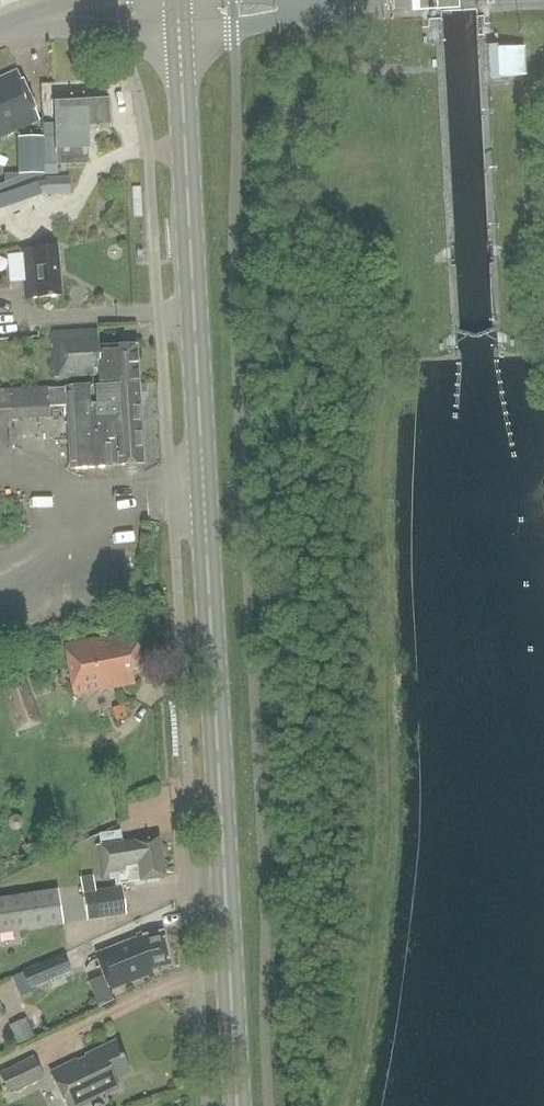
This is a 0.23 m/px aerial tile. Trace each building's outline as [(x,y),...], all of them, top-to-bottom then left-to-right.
[(488,47),(490,73),(498,72),(499,78),(521,77),(519,48),(497,50),(497,46),(488,47)] [(40,121),(20,74),(0,82),(0,139),(40,121)] [(59,140),(47,141),(48,167),(61,166),(60,153),(87,151),(87,129),(109,128),(108,99),(87,100),(87,96),(73,97),(73,102),(58,103),(59,140)] [(69,176),(47,178),(48,195),(70,194),(69,176)] [(21,260),(24,281),(25,298),(62,294),(58,256),(57,246),(20,249),(21,260)] [(94,386),(140,383),(137,344),(98,346),(97,328),(52,331),(56,383),(94,380),(94,386)] [(94,386),(48,389),(48,387),(0,390),(0,419),(50,416),(49,407),(67,406),(71,468),(110,466),(110,464),(119,464),(119,465),(123,465),(123,470),(137,469),(137,464),(145,464),(140,383),(94,386)] [(134,669),(141,667),(137,645),(129,646),(127,634),(66,645),(75,693),(136,681),(134,669)] [(27,679),(0,689),(0,695),(14,732),(19,731),(19,733),(44,724),(27,679)] [(113,708),(116,720),(127,717),(124,705),(113,708)] [(101,844),(95,845),(99,878),(115,876),(117,888),(96,890),(95,882),(82,883),(87,920),(128,915),(124,884),(163,879),(163,871),(159,839),(118,844),(117,833),(100,835),(101,844)] [(64,925),(59,888),(0,897),(0,934),(64,925)] [(138,937),(96,952),(109,988),(152,973),(151,967),(170,960),(163,931),(138,937)] [(31,991),(30,989),(72,971),(64,953),(23,971),(12,977),(21,996),(31,991)] [(28,1019),(11,1027),(20,1046),(37,1038),(28,1019)] [(130,1070),(115,1039),(86,1053),(88,1056),(77,1061),(76,1059),(51,1071),(68,1105),(78,1105),(118,1086),(114,1078),(130,1070)] [(10,1094),(45,1078),(34,1056),(0,1072),(0,1074),(10,1094)]
